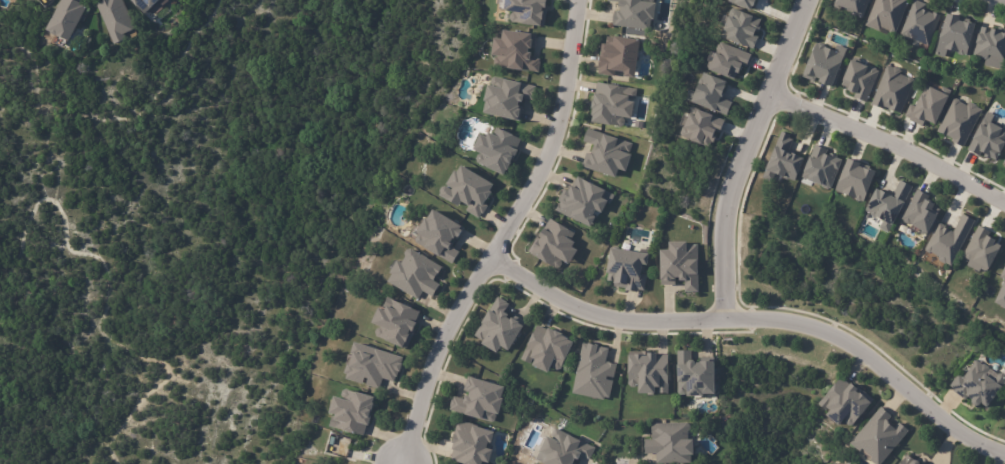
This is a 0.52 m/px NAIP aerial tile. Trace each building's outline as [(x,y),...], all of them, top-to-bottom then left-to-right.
[(46,9),(39,0),(54,0),(46,9)] [(46,30),(60,0),(78,0),(82,2),(81,4),(86,6),(69,42),(58,37),(57,37),(53,35),(52,33),(46,30)] [(95,1),(97,0),(123,0),(136,26),(125,32),(128,37),(116,43),(95,1)] [(134,2),(133,0),(161,0),(152,8),(151,7),(145,12),(135,1),(134,2)] [(504,10),(511,11),(509,22),(543,26),(546,0),(505,0),(504,10)] [(619,2),(618,11),(614,10),(612,26),(651,30),(654,0),(608,0),(608,1),(619,2)] [(725,2),(726,0),(751,0),(748,8),(747,8),(746,12),(729,5),(730,4),(725,2)] [(830,5),(832,0),(868,0),(860,18),(853,15),(853,14),(830,5)] [(865,28),(877,0),(902,0),(909,3),(895,36),(894,36),(893,37),(889,35),(889,34),(881,30),(880,34),(865,28)] [(899,33),(913,0),(921,0),(926,2),(923,8),(926,9),(927,9),(932,11),(933,9),(941,13),(928,44),(908,36),(906,36),(899,33)] [(757,33),(752,30),(750,34),(758,37),(752,51),(738,45),(737,47),(721,40),(722,39),(718,38),(720,33),(717,32),(724,17),(726,18),(730,8),(760,20),(758,25),(760,26),(757,33)] [(948,16),(959,19),(958,21),(964,23),(969,22),(975,24),(968,55),(965,55),(965,56),(963,57),(960,56),(959,54),(960,53),(958,52),(958,53),(948,51),(946,58),(935,55),(946,15),(948,16)] [(999,33),(1004,35),(1004,47),(1002,58),(1004,58),(1001,69),(985,65),(987,59),(974,56),(977,44),(975,44),(977,34),(980,34),(982,27),(999,32),(999,33)] [(505,32),(536,35),(534,49),(538,49),(536,59),(541,60),(539,73),(512,69),(512,68),(496,66),(499,40),(504,41),(505,32)] [(635,77),(639,39),(607,36),(606,43),(600,43),(597,74),(614,75),(615,70),(624,71),(623,76),(635,77)] [(750,56),(745,67),(739,65),(733,81),(726,78),(725,81),(703,72),(711,53),(714,54),(715,52),(714,49),(716,46),(718,45),(719,43),(750,55),(750,56)] [(828,85),(827,89),(814,84),(815,81),(813,80),(813,82),(799,76),(808,53),(811,54),(815,44),(818,45),(818,44),(825,46),(824,48),(843,55),(840,61),(842,65),(841,67),(838,68),(836,73),(839,74),(834,87),(828,85)] [(867,68),(867,67),(869,68),(870,67),(872,67),(877,69),(877,70),(879,71),(866,102),(854,97),(854,95),(844,90),(845,87),(840,85),(841,83),(839,82),(848,60),(867,68)] [(888,109),(885,107),(884,110),(871,104),(888,65),(894,68),(896,67),(902,69),(902,71),(901,74),(909,77),(911,76),(914,78),(915,81),(900,115),(888,109)] [(720,97),(734,103),(728,117),(716,112),(715,115),(690,104),(690,102),(688,101),(694,85),(699,87),(705,74),(726,83),(720,97)] [(532,95),(531,95),(531,98),(524,97),(524,101),(520,101),(519,105),(521,105),(521,109),(520,117),(519,117),(518,120),(486,113),(489,102),(487,101),(490,85),(493,85),(491,82),(491,81),(490,81),(491,78),(492,78),(492,77),(495,76),(508,78),(508,79),(534,84),(533,87),(534,88),(532,95)] [(623,127),(625,117),(632,118),(636,88),(596,82),(590,122),(623,127)] [(923,122),(920,126),(908,120),(908,119),(903,117),(909,104),(912,106),(917,95),(922,97),(926,87),(939,93),(943,86),(951,90),(947,97),(945,96),(931,126),(923,122)] [(961,148),(950,142),(951,141),(935,133),(953,100),(954,100),(955,100),(958,101),(959,103),(966,107),(968,104),(970,103),(975,106),(976,108),(981,111),(961,148)] [(718,133),(713,131),(711,136),(714,138),(711,144),(708,143),(705,149),(698,146),(697,148),(684,142),(686,139),(677,135),(679,131),(677,130),(683,117),(689,119),(693,112),(708,118),(709,115),(723,121),(718,133)] [(1003,127),(1004,128),(1004,141),(1004,143),(1002,142),(997,152),(998,153),(994,160),(988,157),(987,159),(981,156),(981,155),(979,154),(978,156),(966,149),(971,140),(969,139),(977,124),(983,127),(986,122),(1000,129),(1001,128),(1003,127)] [(520,139),(515,149),(519,151),(510,171),(508,170),(505,176),(478,164),(477,159),(479,156),(482,154),(477,151),(484,135),(489,138),(492,133),(494,134),(497,128),(515,136),(515,137),(520,139)] [(581,166),(615,177),(618,168),(625,171),(633,142),(587,129),(583,141),(593,144),(590,153),(586,152),(581,166)] [(794,143),(789,155),(790,155),(791,153),(800,157),(804,159),(796,180),(791,179),(789,179),(785,178),(785,176),(784,176),(783,178),(776,175),(773,182),(764,178),(766,172),(764,171),(773,148),(776,149),(783,131),(792,135),(791,138),(795,139),(794,143)] [(817,145),(828,150),(825,157),(828,158),(829,154),(836,157),(835,158),(840,160),(837,169),(838,169),(830,188),(828,189),(822,187),(821,184),(822,181),(821,180),(818,187),(805,181),(806,179),(801,177),(802,174),(800,173),(807,157),(810,158),(815,144),(817,145)] [(850,160),(861,164),(860,167),(869,170),(875,172),(865,202),(863,201),(861,202),(858,201),(858,199),(836,192),(848,159),(850,160)] [(494,184),(458,164),(441,194),(466,208),(465,210),(479,218),(486,205),(484,203),(494,184)] [(610,191),(576,176),(569,191),(564,189),(554,210),(590,226),(597,210),(600,212),(610,191)] [(864,207),(875,188),(891,197),(902,177),(914,184),(887,231),(878,227),(882,220),(872,215),(874,213),(864,207)] [(929,198),(926,204),(939,212),(937,217),(935,217),(924,237),(908,228),(909,226),(909,225),(908,226),(907,226),(903,224),(903,222),(901,221),(917,191),(929,198)] [(458,239),(453,236),(450,242),(453,244),(451,247),(460,252),(454,263),(420,243),(425,235),(421,233),(428,220),(431,222),(437,212),(464,228),(458,239)] [(975,221),(949,267),(945,265),(943,265),(938,262),(937,258),(929,254),(927,254),(924,252),(924,249),(939,223),(945,227),(944,229),(947,231),(947,230),(952,232),(962,214),(975,221)] [(576,232),(546,218),(529,254),(559,268),(562,260),(570,264),(576,249),(569,246),(576,232)] [(991,233),(988,239),(994,242),(993,244),(1000,247),(986,272),(982,270),(982,269),(971,263),(972,261),(970,261),(966,259),(965,257),(964,256),(980,226),(991,233)] [(659,249),(660,285),(675,284),(675,280),(684,279),(684,292),(698,291),(696,242),(668,243),(668,249),(659,249)] [(435,280),(440,283),(433,296),(423,290),(419,299),(390,283),(395,275),(393,273),(400,261),(404,264),(408,257),(408,254),(409,250),(413,249),(441,264),(441,271),(435,280)] [(644,290),(638,289),(637,292),(626,291),(626,288),(615,286),(615,283),(609,281),(614,250),(651,255),(649,266),(644,265),(643,274),(646,274),(644,290)] [(1000,278),(1004,266),(1004,307),(1003,311),(991,305),(1003,280),(1000,278)] [(507,313),(513,316),(511,319),(515,322),(516,320),(523,324),(522,325),(526,328),(513,353),(505,349),(502,356),(485,347),(487,343),(477,337),(485,322),(488,323),(493,312),(492,312),(500,297),(509,302),(508,303),(511,305),(507,313)] [(417,323),(420,325),(416,334),(414,333),(406,350),(379,338),(378,334),(380,331),(383,329),(378,326),(384,311),(390,313),(391,309),(386,307),(390,298),(422,312),(417,323)] [(555,333),(556,331),(569,337),(568,339),(575,342),(574,343),(579,346),(569,366),(568,365),(566,370),(559,367),(554,376),(540,368),(542,363),(538,361),(535,366),(524,360),(540,326),(555,333)] [(403,359),(402,364),(403,364),(401,372),(398,372),(397,377),(395,377),(394,382),(383,379),(379,390),(348,380),(349,376),(347,375),(357,344),(403,359)] [(593,345),(601,346),(601,348),(610,350),(608,362),(609,363),(609,364),(618,365),(611,400),(606,399),(606,401),(574,395),(585,345),(591,346),(591,345),(593,345)] [(688,358),(690,357),(691,357),(694,357),(696,359),(700,359),(700,358),(716,358),(717,392),(705,392),(705,394),(688,395),(688,386),(686,386),(685,388),(683,390),(678,390),(676,388),(675,376),(678,376),(677,361),(675,361),(674,346),(687,345),(688,358)] [(670,356),(670,365),(671,365),(672,379),(670,379),(670,394),(659,394),(659,395),(644,395),(644,376),(640,376),(640,385),(638,388),(634,388),(631,385),(631,352),(650,352),(650,356),(670,356)] [(1003,374),(1004,376),(1004,383),(1001,389),(1000,388),(983,411),(977,406),(976,408),(965,400),(964,402),(952,394),(954,391),(949,388),(958,376),(965,380),(973,368),(972,367),(977,361),(983,365),(986,365),(991,368),(984,378),(993,384),(999,375),(1003,374)] [(851,384),(858,389),(855,392),(859,395),(860,393),(867,399),(866,400),(870,403),(858,418),(855,421),(857,422),(854,425),(850,425),(846,423),(846,419),(845,417),(836,428),(823,417),(828,412),(819,405),(844,375),(852,382),(851,383),(851,384)] [(508,389),(505,401),(507,401),(502,417),(497,415),(495,424),(487,422),(487,423),(469,418),(470,416),(452,411),(453,409),(452,409),(455,401),(456,398),(469,401),(470,399),(473,400),(475,395),(472,394),(472,391),(471,391),(473,383),(475,383),(475,380),(508,389)] [(376,397),(375,403),(376,403),(373,411),(374,411),(370,425),(366,424),(363,434),(357,432),(356,434),(345,430),(330,425),(333,415),(338,417),(338,416),(333,414),(338,398),(345,400),(345,399),(343,395),(344,391),(348,389),(376,397)] [(908,431),(879,463),(870,463),(867,461),(869,459),(859,451),(856,454),(847,445),(881,407),(891,416),(885,422),(893,429),(899,423),(908,431)] [(693,437),(693,452),(690,453),(691,460),(655,461),(655,451),(644,452),(643,436),(652,436),(651,420),(687,419),(689,423),(689,427),(687,429),(687,437),(693,437)] [(496,452),(493,463),(486,463),(457,463),(454,461),(453,456),(455,450),(457,450),(458,446),(456,446),(458,438),(456,437),(461,422),(483,428),(483,430),(498,434),(494,445),(492,445),(490,451),(496,452)] [(587,459),(585,463),(582,462),(581,463),(544,463),(540,462),(545,452),(547,453),(559,430),(599,450),(593,462),(587,459)] [(351,440),(347,452),(332,447),(335,436),(351,440)] [(905,454),(899,463),(922,463),(905,454)]
